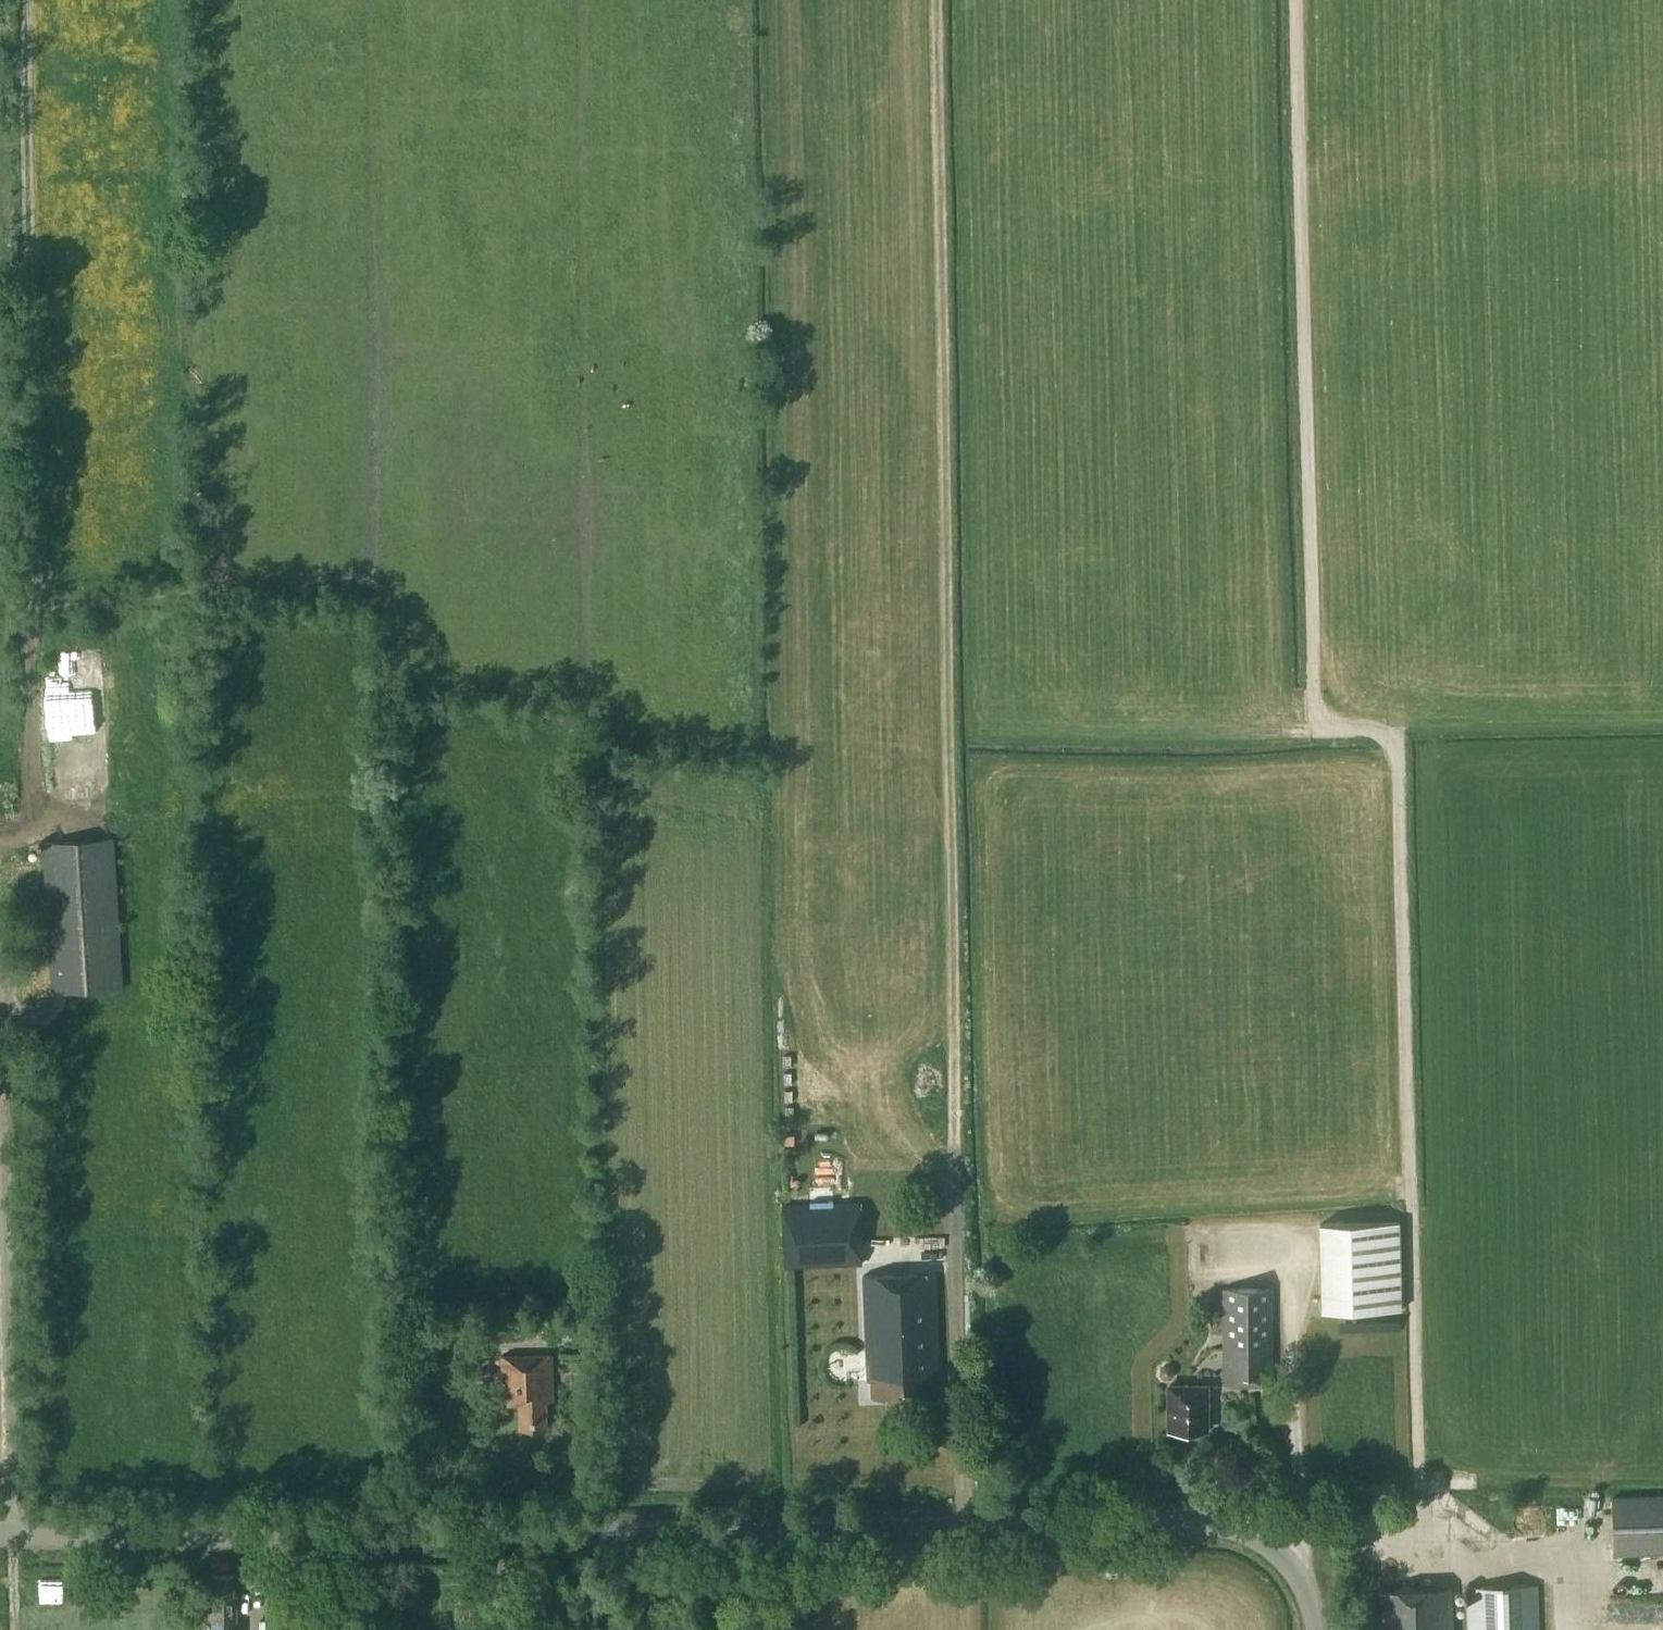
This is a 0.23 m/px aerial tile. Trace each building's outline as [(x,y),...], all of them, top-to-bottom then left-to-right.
[(65,677),(117,674),(117,664),(65,667),(65,677)] [(125,987),(115,837),(43,842),(53,992),(125,987)] [(864,1264),(862,1201),(782,1205),(785,1267),(864,1264)] [(1402,1308),(1400,1221),(1319,1223),(1322,1311),(1402,1308)] [(872,1399),(942,1396),(938,1274),(866,1275),(868,1373),(872,1373),(872,1399)] [(1274,1287),(1223,1287),(1223,1295),(1211,1295),(1211,1332),(1223,1332),(1223,1384),(1273,1385),(1274,1287)] [(546,1401),(554,1401),(553,1355),(502,1356),(502,1390),(508,1390),(508,1405),(520,1404),(520,1427),(547,1427),(546,1401)] [(1170,1365),(1164,1364),(1160,1368),(1160,1374),(1164,1378),(1169,1378),(1174,1375),(1174,1370),(1170,1365)] [(491,1377),(490,1366),(480,1367),(480,1377),(491,1377)] [(1207,1430),(1208,1384),(1171,1384),(1170,1430),(1207,1430)] [(1612,1496),(1614,1555),(1662,1553),(1662,1494),(1612,1496)] [(215,1588),(210,1588),(210,1618),(215,1618),(215,1629),(236,1629),(236,1619),(237,1619),(238,1593),(233,1593),(233,1575),(216,1575),(215,1588)] [(1469,1586),(1471,1629),(1538,1629),(1537,1584),(1469,1586)] [(1452,1588),(1377,1589),(1378,1629),(1454,1629),(1452,1588)]
